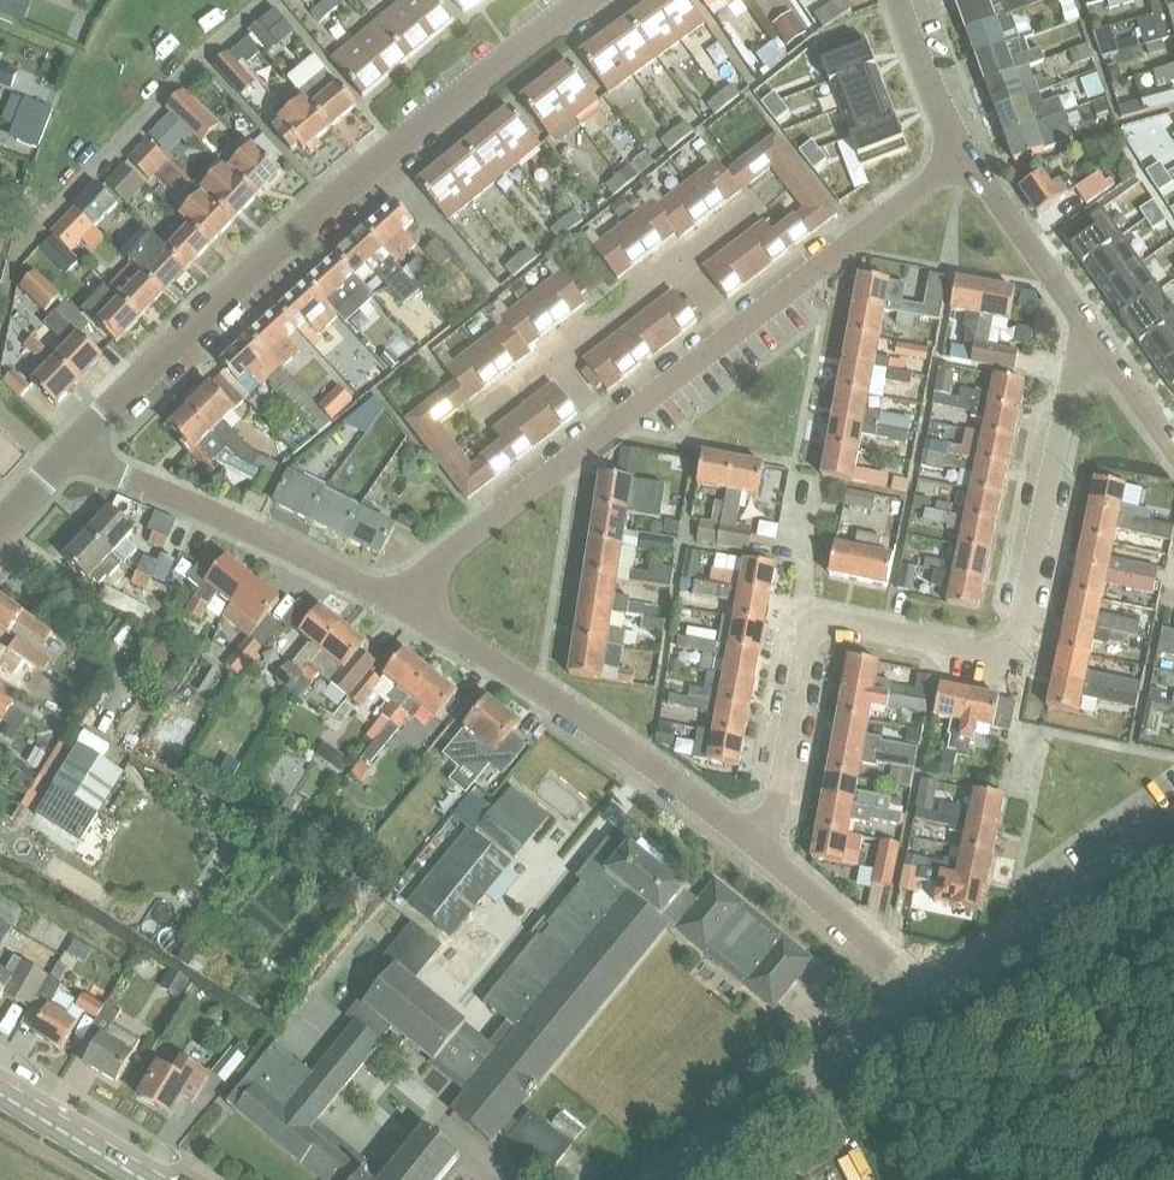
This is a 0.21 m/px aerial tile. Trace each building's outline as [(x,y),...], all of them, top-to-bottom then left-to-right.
[(8,17),(15,0),(0,0),(0,13),(8,17)] [(324,4),(332,14),(344,4),(340,0),(329,0),(324,4)] [(432,41),(455,21),(437,0),(405,0),(400,4),(432,41)] [(464,14),(484,0),(454,0),(464,14)] [(653,3),(681,42),(706,24),(689,0),(657,0),(653,3)] [(708,9),(721,1),(724,7),(735,0),(702,0),(708,9)] [(832,6),(841,19),(852,11),(845,0),(842,0),(832,6)] [(1002,0),(972,0),(957,6),(967,32),(1025,10),(1038,5),(1036,0),(1020,0),(1004,6),(1002,0)] [(1066,24),(1080,19),(1073,0),(1058,0),(1066,24)] [(1111,9),(1145,0),(1109,0),(1111,9)] [(1154,15),(1173,9),(1173,0),(1150,0),(1154,15)] [(653,3),(629,20),(658,59),(681,42),(653,3)] [(332,14),(324,4),(312,14),(320,24),(332,14)] [(432,41),(400,4),(378,23),(409,60),(432,41)] [(219,9),(203,23),(211,33),(227,19),(219,9)] [(1138,19),(1141,28),(1146,47),(1147,46),(1162,42),(1173,39),(1173,9),(1154,15),(1138,19)] [(1025,10),(967,32),(976,58),(1006,47),(1034,36),(1032,29),(1025,10)] [(270,35),(286,22),(276,11),(249,34),(250,35),(251,36),(263,51),(268,56),(280,47),(270,35)] [(787,45),(805,33),(791,11),(773,23),(787,45)] [(629,20),(606,37),(634,76),(658,59),(629,20)] [(378,23),(356,42),(387,79),(409,60),(378,23)] [(1108,30),(1094,35),(1102,59),(1116,54),(1114,46),(1108,30)] [(251,36),(229,55),(239,66),(248,59),(250,62),(263,51),(251,36)] [(634,76),(606,37),(581,55),(609,94),(634,76)] [(865,39),(820,56),(831,84),(876,67),(865,39)] [(1136,39),(1114,46),(1116,54),(1117,55),(1139,49),(1136,39)] [(1006,47),(976,58),(986,83),(1015,72),(1030,67),(1045,61),(1040,49),(1030,54),(1024,40),(1006,47)] [(787,58),(784,54),(786,52),(778,41),(757,58),(769,73),(787,58)] [(387,79),(356,42),(332,61),(363,98),(387,79)] [(1164,51),(1162,42),(1147,46),(1150,55),(1164,51)] [(1095,60),(1090,45),(1069,53),(1074,67),(1095,60)] [(215,68),(242,97),(256,84),(239,66),(229,55),(215,68)] [(289,79),(331,128),(358,106),(341,86),(340,86),(327,71),(315,57),(289,79)] [(715,59),(703,68),(712,79),(723,71),(715,59)] [(570,63),(546,82),(575,120),(599,102),(570,63)] [(1118,63),(1108,66),(1114,82),(1123,79),(1118,63)] [(1095,64),(1085,68),(1088,75),(1098,71),(1095,64)] [(10,91),(17,74),(0,67),(0,87),(10,91)] [(876,67),(831,84),(841,112),(886,95),(876,67)] [(1035,79),(1030,67),(1015,72),(986,83),(996,110),(1038,94),(1053,88),(1050,80),(1043,82),(1042,77),(1035,79)] [(1154,73),(1156,81),(1167,78),(1168,82),(1173,80),(1173,67),(1154,73)] [(217,101),(221,85),(199,79),(195,95),(217,101)] [(297,90),(272,112),(279,121),(281,124),(274,130),(275,132),(292,152),(293,151),(299,146),(304,151),(307,149),(311,153),(320,145),(316,141),(331,128),(289,79),(288,79),(297,90)] [(575,120),(546,82),(522,100),(551,139),(575,120)] [(1119,82),(1111,86),(1113,93),(1122,90),(1119,82)] [(732,86),(720,96),(728,106),(740,96),(732,86)] [(1144,113),(1173,104),(1173,93),(1172,86),(1139,96),(1144,113)] [(775,93),(762,104),(770,113),(783,103),(776,93),(775,93)] [(1042,107),(1038,94),(996,110),(1005,135),(1034,124),(1063,114),(1058,101),(1042,107)] [(886,95),(841,112),(852,139),(897,122),(886,95)] [(728,106),(720,96),(708,105),(716,115),(728,106)] [(223,131),(189,97),(172,114),(207,148),(223,131)] [(37,152),(53,111),(26,100),(11,141),(37,152)] [(1110,116),(1104,101),(1093,105),(1098,120),(1110,116)] [(783,103),(770,113),(777,122),(779,121),(791,112),(783,103)] [(511,109),(487,128),(518,165),(541,146),(511,109)] [(1034,124),(1005,135),(1015,162),(1044,151),(1072,141),(1069,132),(1063,114),(1034,124)] [(171,115),(148,139),(167,158),(190,133),(171,115)] [(897,122),(852,139),(863,168),(908,150),(897,122)] [(686,123),(674,132),(682,143),(694,133),(686,123)] [(518,165),(487,128),(464,147),(495,184),(518,165)] [(682,143),(674,132),(662,142),(670,152),(682,143)] [(789,190),(807,176),(776,136),(736,168),(750,186),(772,169),(789,190)] [(148,141),(129,161),(150,181),(169,162),(148,141)] [(814,141),(801,152),(808,161),(821,151),(814,141)] [(687,186),(710,216),(741,193),(701,142),(693,148),(699,156),(709,169),(687,186)] [(230,150),(219,161),(229,170),(257,197),(280,172),(252,145),(239,159),(230,150)] [(495,184),(464,147),(442,165),(472,203),(495,184)] [(821,151),(808,161),(815,170),(821,166),(828,160),(829,160),(821,151)] [(619,177),(627,187),(654,165),(646,155),(631,167),(619,177)] [(1161,164),(1147,173),(1154,183),(1168,174),(1161,164)] [(166,179),(181,192),(193,178),(178,165),(166,179)] [(472,203),(442,165),(418,185),(449,222),(472,203)] [(125,166),(106,185),(127,205),(145,185),(125,166)] [(206,173),(195,185),(203,192),(205,195),(233,222),(257,197),(229,170),(216,183),(206,173)] [(1043,173),(1020,189),(1040,216),(1077,189),(1068,176),(1058,183),(1050,172),(1045,176),(1043,173)] [(1088,204),(1115,186),(1110,180),(1106,183),(1099,173),(1077,189),(1088,204)] [(1154,183),(1160,193),(1173,184),(1173,183),(1168,174),(1154,183)] [(807,176),(789,190),(806,212),(782,230),(796,248),(838,216),(807,176)] [(627,187),(619,177),(607,186),(615,196),(627,187)] [(710,216),(687,186),(665,203),(647,179),(640,185),(644,191),(681,239),(710,216)] [(193,184),(177,201),(186,209),(180,216),(182,219),(210,246),(233,222),(205,195),(203,192),(195,185),(193,184)] [(98,186),(76,210),(95,228),(96,229),(119,205),(98,186)] [(0,192),(0,206),(21,212),(26,195),(1,188),(0,192)] [(646,209),(624,226),(648,257),(677,235),(680,240),(681,239),(644,191),(637,197),(646,209)] [(613,209),(622,220),(633,211),(624,200),(613,209)] [(366,229),(396,262),(416,244),(404,231),(413,222),(395,202),(366,229)] [(1154,202),(1140,211),(1147,221),(1161,212),(1154,202)] [(53,234),(51,236),(56,240),(58,242),(71,254),(82,242),(95,228),(76,210),(53,234)] [(1104,210),(1064,238),(1084,265),(1123,237),(1104,210)] [(564,221),(572,231),(584,222),(575,212),(564,221)] [(1161,212),(1147,221),(1153,231),(1168,222),(1161,212)] [(182,219),(159,243),(188,270),(210,246),(182,219)] [(572,231),(564,221),(552,231),(560,241),(572,231)] [(735,247),(758,277),(788,254),(765,223),(735,247)] [(648,257),(624,226),(602,244),(592,231),(584,237),(618,280),(648,257)] [(396,262),(366,229),(337,256),(363,284),(375,273),(404,305),(420,290),(416,286),(403,272),(395,263),(396,262)] [(1123,237),(1084,265),(1103,292),(1142,264),(1123,237)] [(188,270),(159,243),(154,238),(131,262),(137,267),(136,268),(164,295),(188,270)] [(72,274),(82,264),(71,254),(58,242),(47,253),(71,275),(72,274)] [(436,243),(424,254),(441,271),(453,261),(436,243)] [(758,277),(735,247),(705,270),(728,300),(758,277)] [(530,249),(518,258),(526,269),(538,259),(530,249)] [(337,256),(308,282),(339,315),(347,324),(376,298),(363,284),(337,256)] [(419,257),(403,272),(416,286),(432,271),(419,257)] [(526,269),(518,258),(506,268),(514,278),(526,269)] [(532,297),(556,328),(587,305),(553,261),(545,267),(555,280),(532,297)] [(90,271),(82,264),(72,274),(81,282),(90,271)] [(1142,264),(1103,292),(1122,319),(1161,291),(1142,264)] [(164,295),(136,268),(113,292),(122,300),(141,318),(164,295)] [(36,274),(21,289),(47,314),(62,298),(36,274)] [(860,277),(855,306),(885,312),(901,315),(917,318),(940,322),(945,296),(948,279),(948,278),(939,277),(930,275),(927,293),(925,305),(924,307),(916,306),(910,305),(903,303),(903,302),(905,294),(906,285),(891,282),(860,277)] [(521,281),(511,289),(523,304),(532,297),(521,281)] [(972,363),(986,286),(957,281),(951,311),(966,314),(963,328),(967,329),(964,347),(954,345),(951,359),(972,363)] [(339,315),(308,282),(279,309),(297,329),(307,320),(319,334),(339,315)] [(122,300),(113,292),(106,285),(82,310),(117,343),(141,318),(122,300)] [(1016,292),(986,286),(972,363),(994,367),(1016,371),(1019,355),(987,348),(993,319),(1010,323),(1016,292)] [(1122,319),(1141,346),(1173,322),(1173,309),(1161,291),(1122,319)] [(675,293),(646,315),(670,345),(675,342),(698,323),(692,315),(684,305),(675,293)] [(1036,295),(1023,293),(1019,309),(1033,311),(1036,295)] [(501,301),(493,307),(530,355),(532,354),(528,350),(539,342),(556,328),(532,297),(523,304),(510,314),(501,301)] [(690,301),(684,305),(692,315),(698,310),(690,301)] [(530,355),(493,307),(491,306),(484,311),(499,330),(477,347),(501,378),(530,355)] [(855,306),(850,334),(880,340),(885,312),(855,306)] [(279,309),(250,336),(281,369),(300,351),(288,337),(297,329),(279,309)] [(56,360),(79,383),(103,358),(56,313),(47,322),(71,345),(56,360)] [(21,315),(14,321),(33,339),(39,332),(21,315)] [(670,345),(646,315),(613,340),(637,371),(670,345)] [(901,315),(899,326),(915,329),(917,318),(901,315)] [(1141,346),(1160,372),(1173,362),(1173,322),(1141,346)] [(477,324),(469,330),(475,338),(483,331),(477,324)] [(844,363),(874,368),(891,371),(905,374),(906,363),(876,358),(880,340),(850,334),(844,363)] [(244,342),(220,363),(221,364),(239,383),(251,396),(261,387),(270,379),(321,433),(331,424),(318,410),(281,369),(250,336),(244,342)] [(36,361),(46,352),(34,339),(25,349),(36,361)] [(612,342),(585,362),(590,369),(596,378),(603,386),(608,393),(637,371),(613,340),(612,342)] [(900,344),(898,356),(929,361),(931,350),(900,344)] [(501,378),(477,347),(455,364),(441,346),(433,353),(471,401),(501,378)] [(389,352),(381,359),(393,371),(400,364),(389,352)] [(79,383),(56,360),(33,384),(57,407),(79,383)] [(1160,372),(1173,393),(1173,362),(1160,372)] [(874,368),(844,363),(839,390),(869,396),(874,368)] [(951,394),(956,369),(939,365),(934,391),(951,394)] [(590,369),(584,373),(590,382),(596,378),(590,369)] [(915,376),(905,374),(891,371),(889,383),(912,388),(915,376)] [(4,383),(21,400),(32,388),(15,372),(4,383)] [(211,385),(188,408),(213,432),(228,448),(239,459),(255,467),(260,469),(274,476),(278,467),(261,459),(224,422),(236,410),(244,402),(219,377),(211,385)] [(960,389),(958,400),(1020,412),(1026,384),(995,377),(991,394),(977,391),(977,393),(960,389)] [(596,378),(590,382),(597,391),(603,386),(596,378)] [(555,385),(525,409),(548,439),(578,416),(555,385)] [(341,389),(318,410),(331,424),(353,404),(341,389)] [(438,461),(456,447),(439,425),(462,408),(448,389),(407,421),(438,461)] [(839,390),(834,420),(909,433),(911,422),(881,416),(866,413),(869,396),(839,390)] [(1020,412),(958,400),(933,395),(930,408),(986,419),(983,434),(1014,441),(1020,412)] [(377,398),(343,425),(367,436),(386,409),(377,398)] [(213,432),(188,408),(169,426),(186,443),(182,446),(208,473),(215,466),(253,484),(250,490),(264,497),(270,500),(280,479),(274,476),(239,459),(228,448),(213,432)] [(548,439),(525,409),(494,432),(518,463),(548,439)] [(834,420),(829,448),(859,454),(862,437),(877,440),(907,445),(909,433),(834,420)] [(927,442),(925,452),(1008,469),(1014,441),(983,434),(968,431),(964,449),(927,442)] [(456,447),(438,461),(469,501),(511,468),(497,450),(473,468),(456,447)] [(829,448),(823,477),(827,478),(853,483),(887,489),(889,475),(856,469),(859,454),(829,448)] [(409,449),(398,462),(408,470),(418,456),(409,449)] [(1008,469),(925,452),(921,471),(944,475),(946,467),(975,473),(971,491),(1002,497),(1008,469)] [(728,490),(734,460),(704,454),(698,484),(728,490)] [(734,460),(728,490),(726,503),(717,549),(748,555),(753,531),(737,528),(743,493),(759,496),(765,466),(734,460)] [(619,467),(617,479),(633,481),(635,481),(637,470),(619,467)] [(311,522),(325,495),(300,483),(305,474),(293,468),(275,505),(311,522)] [(601,476),(596,510),(628,515),(659,519),(661,504),(646,502),(648,484),(635,481),(633,481),(617,479),(601,476)] [(896,479),(893,491),(907,494),(909,482),(896,479)] [(1096,481),(1090,510),(1149,522),(1152,511),(1123,505),(1126,488),(1096,481)] [(330,485),(325,495),(311,522),(346,539),(359,511),(336,500),(341,490),(330,485)] [(364,503),(359,511),(346,539),(382,556),(395,529),(371,517),(375,508),(371,506),(383,490),(376,485),(364,503)] [(877,495),(847,489),(845,503),(874,509),(877,495)] [(971,491),(965,518),(997,525),(1002,497),(971,491)] [(917,497),(914,508),(920,509),(927,511),(929,511),(931,500),(917,497)] [(702,519),(697,541),(718,545),(726,503),(715,501),(712,521),(702,519)] [(936,503),(935,512),(951,516),(953,506),(936,503)] [(111,509),(88,533),(112,556),(120,563),(125,567),(138,552),(126,541),(135,531),(111,509)] [(628,515),(596,510),(591,542),(637,550),(671,555),(673,540),(625,533),(628,515)] [(1149,522),(1090,510),(1084,539),(1114,545),(1117,530),(1132,533),(1146,536),(1171,541),(1173,528),(1149,522)] [(927,511),(925,520),(948,524),(947,530),(962,533),(959,547),(991,554),(997,525),(965,518),(951,516),(935,512),(934,512),(929,511),(927,511)] [(401,518),(397,526),(409,532),(413,524),(401,518)] [(189,549),(197,526),(184,521),(176,544),(189,549)] [(667,521),(665,532),(678,535),(680,523),(667,521)] [(759,523),(757,534),(773,538),(776,527),(759,523)] [(153,532),(149,542),(166,549),(170,540),(153,532)] [(112,556),(88,533),(65,559),(89,581),(92,578),(99,585),(120,563),(112,556)] [(888,587),(894,556),(877,553),(879,540),(855,535),(852,548),(836,545),(830,575),(888,587)] [(1114,545),(1084,539),(1078,567),(1108,573),(1113,574),(1156,583),(1158,570),(1111,561),(1114,545)] [(591,542),(586,575),(618,580),(632,582),(671,588),(674,569),(661,567),(660,566),(651,564),(649,573),(634,570),(637,550),(591,542)] [(955,567),(954,575),(985,582),(991,554),(959,547),(955,567)] [(687,550),(682,580),(695,582),(696,583),(702,553),(689,551),(687,550)] [(195,597),(187,613),(201,620),(209,604),(217,594),(233,607),(255,581),(228,559),(223,565),(210,554),(188,580),(201,590),(195,597)] [(144,565),(141,573),(162,581),(168,584),(177,564),(164,558),(160,566),(151,562),(144,565)] [(926,560),(924,569),(935,572),(940,573),(942,564),(926,560)] [(713,569),(710,585),(740,591),(755,594),(771,597),(776,567),(772,566),(755,563),(745,561),(743,574),(713,569)] [(1156,583),(1113,574),(1108,573),(1078,567),(1072,595),(1102,601),(1106,583),(1154,593),(1156,583)] [(162,581),(141,573),(136,571),(131,583),(157,593),(162,581)] [(947,604),(979,611),(985,582),(940,573),(935,572),(933,581),(931,590),(950,594),(947,604)] [(618,580),(586,575),(581,609),(613,613),(628,616),(644,618),(657,620),(658,608),(630,603),(631,598),(616,595),(618,580)] [(682,585),(681,591),(693,594),(695,582),(682,580),(682,585)] [(233,607),(223,618),(250,640),(268,617),(280,602),(255,581),(233,607)] [(693,594),(693,596),(738,604),(735,620),(765,626),(765,625),(771,597),(740,591),(710,585),(696,583),(695,582),(693,594)] [(1102,601),(1072,595),(1066,622),(1097,629),(1125,635),(1137,637),(1139,624),(1124,621),(1099,616),(1102,601)] [(8,635),(17,623),(41,641),(46,645),(53,635),(48,631),(25,614),(23,614),(0,596),(0,629),(8,635)] [(150,608),(135,601),(130,614),(144,620),(150,608)] [(291,661),(276,678),(291,691),(303,676),(344,627),(322,608),(316,615),(301,602),(285,622),(300,634),(312,643),(294,664),(291,661)] [(613,613),(581,609),(576,641),(622,648),(625,632),(611,629),(613,613)] [(1126,614),(1124,621),(1139,624),(1141,617),(1126,614)] [(725,617),(719,646),(760,654),(765,626),(735,620),(725,617)] [(665,632),(667,621),(657,620),(644,618),(643,629),(665,632)] [(1066,622),(1060,652),(1091,658),(1094,640),(1108,643),(1108,640),(1123,643),(1125,635),(1097,629),(1066,622)] [(366,645),(344,627),(303,676),(312,683),(321,673),(349,697),(376,663),(361,651),(366,645)] [(689,628),(687,639),(702,642),(703,642),(715,645),(717,634),(689,628)] [(1165,630),(1162,642),(1173,645),(1173,631),(1165,630)] [(15,636),(6,650),(36,671),(42,674),(51,660),(15,636)] [(703,642),(702,642),(687,639),(682,638),(680,649),(717,656),(716,660),(727,662),(725,676),(755,682),(760,654),(719,646),(715,645),(703,642)] [(165,639),(147,641),(150,666),(168,663),(165,639)] [(250,640),(228,665),(239,675),(261,650),(250,640)] [(576,641),(570,675),(603,680),(617,682),(619,670),(622,648),(576,641)] [(1162,642),(1160,654),(1173,657),(1173,645),(1162,642)] [(1060,652),(1054,680),(1085,686),(1139,697),(1141,685),(1087,674),(1091,658),(1060,652)] [(391,722),(431,674),(406,653),(385,678),(382,682),(371,672),(350,697),(362,707),(375,693),(391,706),(383,715),(369,733),(376,740),(391,722)] [(850,658),(845,688),(929,703),(934,676),(920,674),(917,687),(893,683),(893,680),(878,677),(881,664),(850,658)] [(672,660),(671,667),(683,669),(684,662),(672,660)] [(671,667),(670,674),(682,675),(683,669),(671,667)] [(619,670),(617,682),(634,685),(635,672),(619,670)] [(167,672),(157,687),(171,696),(181,681),(167,672)] [(755,682),(725,676),(710,673),(706,690),(692,688),(689,699),(749,711),(755,682)] [(391,722),(376,740),(363,756),(372,763),(410,717),(414,720),(422,709),(437,721),(458,696),(431,674),(391,722)] [(1085,686),(1054,680),(1048,709),(1079,715),(1082,699),(1136,710),(1139,697),(1085,686)] [(954,780),(958,757),(971,693),(941,686),(936,717),(952,721),(950,736),(952,736),(943,777),(954,780)] [(929,703),(845,688),(840,716),(870,722),(873,706),(927,716),(929,703)] [(1151,690),(1150,698),(1161,700),(1162,692),(1151,690)] [(971,693),(958,757),(969,760),(973,740),(975,740),(978,726),(1011,733),(1017,704),(999,701),(1000,699),(971,693)] [(749,711),(689,699),(671,695),(669,705),(701,711),(701,713),(717,716),(714,733),(744,739),(749,711)] [(2,722),(6,725),(17,732),(26,718),(11,708),(13,706),(0,697),(0,720),(2,722)] [(1143,727),(1153,729),(1154,725),(1157,711),(1171,713),(1173,714),(1173,704),(1149,699),(1144,723),(1143,727)] [(459,738),(447,752),(480,779),(481,779),(483,776),(484,774),(492,765),(503,774),(508,769),(514,762),(526,747),(519,741),(515,738),(512,735),(519,726),(490,701),(481,712),(467,729),(466,729),(459,738)] [(69,706),(62,718),(69,723),(76,711),(69,706)] [(870,722),(840,716),(834,744),(918,760),(920,750),(882,743),(883,740),(868,737),(870,722)] [(0,734),(0,735),(11,742),(17,732),(6,725),(0,734)] [(660,729),(658,743),(675,746),(677,731),(660,729)] [(911,729),(908,744),(921,747),(923,732),(911,729)] [(696,748),(694,758),(709,761),(739,767),(744,739),(714,733),(699,730),(696,747),(696,748)] [(918,760),(834,744),(829,773),(860,779),(863,763),(877,765),(878,762),(893,766),(890,784),(912,789),(918,760)] [(317,756),(340,771),(347,760),(325,745),(317,756)] [(54,787),(36,816),(81,844),(99,815),(124,775),(79,747),(54,787)] [(288,747),(269,774),(293,790),(311,763),(288,747)] [(229,758),(222,769),(235,777),(241,765),(229,758)] [(361,761),(351,773),(362,782),(372,769),(361,761)] [(829,773),(824,801),(889,813),(892,800),(858,793),(860,779),(829,773)] [(20,774),(12,787),(27,796),(35,783),(20,774)] [(922,780),(915,810),(932,813),(938,783),(922,780)] [(474,793),(455,817),(475,833),(478,830),(515,860),(533,838),(549,818),(512,788),(494,810),(474,793)] [(940,806),(939,815),(999,828),(1005,798),(975,792),(971,811),(955,808),(955,809),(940,806)] [(289,798),(282,810),(293,816),(299,804),(289,798)] [(906,817),(889,813),(824,801),(819,830),(850,836),(852,824),(870,827),(871,822),(904,828),(906,817)] [(999,828),(939,815),(932,813),(915,810),(914,818),(951,826),(951,827),(967,831),(963,849),(993,856),(999,828)] [(819,830),(814,859),(859,867),(860,858),(861,855),(847,853),(850,836),(819,830)] [(452,939),(512,864),(475,833),(467,844),(414,908),(452,939)] [(361,999),(347,1016),(356,1024),(357,1023),(381,1042),(393,1027),(434,1061),(432,1064),(468,1094),(453,1112),(456,1114),(465,1122),(467,1124),(468,1124),(477,1131),(477,1132),(479,1133),(489,1141),(488,1141),(491,1143),(502,1130),(508,1134),(507,1136),(551,1172),(571,1147),(532,1115),(522,1127),(511,1119),(522,1105),(620,985),(671,923),(678,929),(677,930),(707,954),(709,952),(746,982),(744,985),(747,987),(755,994),(774,1009),(813,961),(796,947),(786,940),(785,939),(783,937),(781,940),(755,919),(744,909),(746,907),(716,882),(700,902),(685,891),(685,890),(630,845),(624,852),(608,840),(597,854),(577,879),(582,883),(570,898),(570,897),(569,899),(563,907),(562,907),(561,908),(561,909),(548,925),(552,928),(542,939),(539,936),(519,961),(512,969),(511,970),(511,971),(505,978),(504,978),(503,980),(497,988),(496,987),(495,989),(496,989),(484,1003),(506,1021),(488,1044),(414,983),(443,947),(413,923),(377,966),(389,976),(386,980),(386,979),(384,982),(384,983),(377,991),(375,994),(368,1002),(366,1004),(361,999)] [(899,848),(881,844),(872,887),(890,891),(899,848)] [(993,856),(963,849),(960,862),(946,859),(945,864),(908,856),(906,867),(987,884),(993,856)] [(981,912),(987,884),(906,867),(901,891),(915,894),(918,880),(939,884),(939,887),(935,903),(951,906),(981,912)] [(5,945),(16,925),(0,916),(0,942),(5,945)] [(185,949),(177,961),(189,969),(197,956),(185,949)] [(50,979),(16,959),(5,976),(0,973),(0,1001),(5,993),(31,1009),(34,1005),(46,984),(50,979)] [(58,965),(50,978),(60,984),(68,970),(58,965)] [(171,968),(160,987),(179,999),(191,979),(171,968)] [(46,984),(34,1005),(45,1012),(33,1032),(62,1050),(85,1013),(77,1008),(72,1005),(65,1016),(50,1007),(62,986),(50,979),(46,984)] [(106,1008),(85,995),(77,1008),(85,1013),(98,1020),(106,1008)] [(108,1004),(106,1008),(98,1020),(91,1032),(103,1039),(87,1065),(116,1082),(140,1042),(113,1025),(121,1012),(108,1004)] [(227,1104),(229,1105),(229,1104),(237,1110),(236,1111),(302,1165),(302,1164),(321,1179),(441,1179),(457,1161),(460,1157),(426,1129),(387,1178),(318,1121),(382,1043),(381,1042),(357,1023),(356,1024),(324,1064),(314,1076),(306,1070),(308,1068),(307,1067),(305,1069),(277,1046),(278,1044),(277,1043),(274,1047),(227,1104)] [(237,1045),(234,1049),(215,1072),(227,1082),(246,1058),(244,1057),(247,1052),(237,1045)] [(185,1061),(176,1075),(162,1066),(143,1098),(171,1115),(182,1096),(193,1103),(210,1076),(185,1061)]
